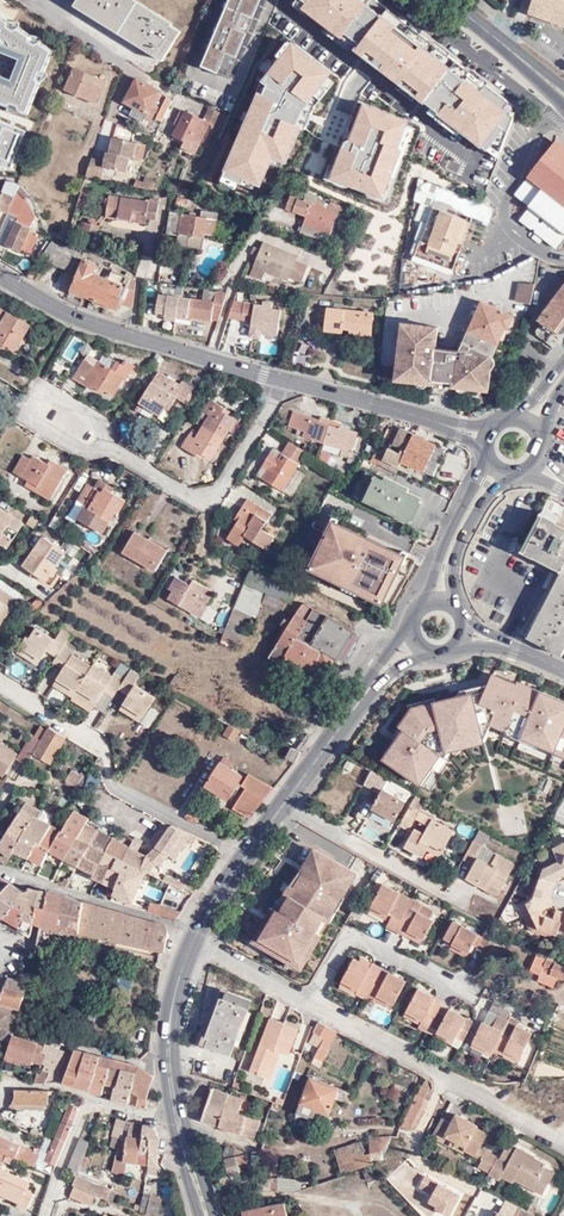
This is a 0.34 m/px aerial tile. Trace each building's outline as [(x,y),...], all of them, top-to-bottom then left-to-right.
[(132,0),(84,0),(81,4),(168,59),(184,33),(132,0)] [(202,67),(230,79),(263,0),(230,0),(202,67)] [(306,1),(312,6),(308,11),(329,27),(358,50),(366,56),(383,69),(402,84),(419,97),(434,108),(467,134),(501,160),(519,111),(515,108),(512,111),(501,103),(504,99),(488,87),(471,74),(455,62),(450,58),(435,47),(431,43),(428,47),(420,42),(424,38),(421,36),(397,17),(375,0),(306,0),(306,1)] [(530,14),(563,27),(563,0),(535,0),(530,14)] [(400,14),(397,17),(421,36),(424,33),(400,14)] [(356,52),(358,50),(329,27),(327,30),(356,52)] [(431,43),(424,38),(420,42),(428,47),(431,43)] [(289,43),(279,56),(283,60),(288,53),(291,54),(296,48),(289,43)] [(452,55),(437,44),(435,47),(450,58),(452,55)] [(43,95),(58,59),(27,46),(23,55),(29,58),(20,78),(31,82),(28,89),(43,95)] [(333,73),(297,46),(296,48),(291,54),(288,53),(283,60),(266,82),(270,85),(265,96),(261,95),(253,114),(256,115),(248,134),(245,132),(226,176),(240,182),(245,184),(247,179),(258,183),(262,185),(272,163),(275,157),(284,161),(287,162),(302,128),(299,127),(303,118),(306,112),(312,104),(310,103),(322,87),(333,73)] [(381,72),(383,69),(366,56),(364,59),(381,72)] [(97,104),(108,82),(77,69),(67,91),(97,104)] [(490,84),(473,71),(471,74),(488,87),(490,84)] [(150,116),(162,94),(139,81),(126,103),(137,109),(150,116)] [(266,82),(264,81),(259,94),(261,95),(265,96),(270,85),(266,82)] [(417,99),(419,97),(402,84),(401,86),(417,99)] [(329,92),(322,87),(310,103),(312,104),(306,112),(313,115),(316,108),(329,92)] [(172,108),(172,101),(162,94),(150,116),(163,123),(172,108)] [(515,108),(504,99),(501,103),(512,111),(515,108)] [(31,130),(41,134),(52,106),(43,103),(31,130)] [(410,122),(366,106),(362,115),(366,116),(360,134),(357,142),(353,141),(351,140),(349,141),(347,143),(338,167),(334,179),(351,185),(369,192),(385,198),(389,186),(393,177),(389,175),(392,167),(396,169),(403,150),(399,149),(408,127),(410,122)] [(212,107),(205,120),(212,123),(212,124),(224,130),(231,115),(212,107)] [(465,136),(467,134),(434,108),(432,111),(465,136)] [(147,121),(150,116),(137,109),(134,115),(147,121)] [(212,123),(205,120),(187,111),(175,135),(187,141),(184,147),(197,154),(212,124),(212,123)] [(313,115),(306,112),(303,118),(311,121),(313,115)] [(253,114),(250,113),(242,131),(245,132),(248,134),(256,115),(253,114)] [(236,115),(232,114),(223,134),(228,136),(236,115)] [(362,115),(360,114),(353,132),(356,132),(360,134),(366,116),(362,115)] [(311,121),(303,118),(299,127),(302,128),(307,130),(311,121)] [(414,129),(408,127),(399,149),(403,150),(396,169),(392,167),(389,175),(393,177),(395,178),(414,129)] [(108,153),(106,162),(105,168),(106,168),(128,173),(132,158),(134,159),(137,144),(114,139),(111,154),(108,153)] [(555,145),(530,178),(545,189),(531,207),(563,233),(563,152),(555,145)] [(284,161),(275,157),(272,163),(282,167),(284,161)] [(93,159),(87,177),(104,181),(105,177),(106,172),(102,171),(104,162),(93,159)] [(174,191),(182,169),(169,164),(161,186),(174,191)] [(338,167),(332,165),(326,180),(350,189),(351,185),(334,179),(338,167)] [(240,182),(226,176),(223,183),(236,189),(240,182)] [(434,208),(442,187),(420,178),(416,200),(434,208)] [(258,183),(247,179),(245,184),(255,189),(258,183)] [(136,183),(134,188),(153,191),(154,185),(136,183)] [(385,198),(369,192),(368,196),(390,204),(395,189),(389,186),(385,198)] [(9,213),(9,214),(21,219),(7,247),(21,253),(22,252),(31,232),(33,227),(38,220),(28,203),(20,190),(16,198),(9,213)] [(79,201),(77,207),(88,210),(92,196),(82,193),(79,201)] [(309,193),(306,202),(318,206),(320,198),(309,193)] [(9,213),(16,198),(5,194),(4,196),(0,195),(0,209),(9,213)] [(157,220),(159,205),(111,198),(109,219),(147,224),(148,219),(157,220)] [(320,198),(318,206),(329,211),(332,203),(320,198)] [(188,209),(190,200),(179,199),(177,207),(188,209)] [(318,206),(306,202),(300,200),(295,212),(308,217),(302,232),(329,242),(342,208),(332,203),(329,211),(318,206)] [(449,213),(434,208),(432,215),(417,256),(454,271),(474,217),(451,208),(449,213)] [(172,212),(168,234),(179,236),(178,246),(203,250),(205,234),(215,235),(216,220),(172,212)] [(83,234),(97,239),(101,227),(87,222),(83,234)] [(31,232),(22,252),(31,257),(40,237),(31,232)] [(265,243),(261,251),(259,256),(251,274),(263,279),(266,272),(289,282),(291,278),(302,283),(309,267),(299,262),(300,258),(265,243)] [(50,246),(38,263),(74,274),(79,258),(62,251),(52,248),(50,246)] [(412,269),(449,284),(454,271),(417,256),(412,269)] [(133,308),(137,281),(112,272),(110,278),(95,273),(99,264),(85,259),(72,292),(118,311),(121,303),(133,308)] [(227,269),(220,279),(226,283),(233,273),(227,269)] [(403,292),(448,286),(449,284),(412,269),(403,292)] [(518,302),(530,305),(534,286),(521,284),(518,302)] [(230,294),(210,291),(208,302),(160,295),(158,313),(212,320),(214,318),(221,319),(230,294)] [(563,320),(563,291),(541,321),(544,324),(538,332),(540,336),(548,342),(563,320)] [(302,299),(299,307),(309,310),(311,302),(302,299)] [(234,302),(229,319),(268,325),(269,318),(275,319),(277,301),(271,300),(270,308),(234,302)] [(483,303),(470,332),(500,345),(503,338),(505,339),(515,317),(483,303)] [(0,312),(0,320),(0,350),(2,351),(4,347),(13,353),(27,327),(0,312)] [(372,338),(374,319),(328,314),(325,332),(344,335),(345,327),(351,328),(351,331),(362,333),(361,336),(372,338)] [(416,377),(433,380),(446,350),(437,348),(440,328),(405,323),(398,380),(416,382),(416,377)] [(81,336),(72,331),(67,341),(76,346),(81,336)] [(433,380),(430,384),(457,388),(458,384),(470,385),(469,389),(490,392),(492,370),(489,370),(491,356),(493,356),(494,356),(500,345),(470,332),(461,352),(446,350),(433,380)] [(88,354),(80,366),(93,373),(101,361),(88,354)] [(163,358),(155,354),(151,361),(159,365),(163,358)] [(93,373),(80,366),(72,379),(92,391),(93,388),(103,394),(105,391),(113,396),(124,379),(126,380),(135,367),(124,361),(122,366),(116,364),(112,370),(101,361),(93,373)] [(167,403),(171,406),(174,400),(184,405),(192,392),(178,384),(176,388),(153,376),(138,403),(159,415),(163,408),(167,403)] [(226,430),(233,420),(226,415),(229,411),(210,399),(196,421),(201,426),(197,432),(191,428),(179,445),(199,458),(201,455),(208,459),(226,430)] [(355,431),(338,424),(337,427),(318,421),(319,418),(291,409),(285,425),(298,429),(304,431),(303,436),(322,442),(340,448),(338,453),(347,456),(355,431)] [(337,427),(338,424),(339,422),(320,415),(319,418),(318,421),(337,427)] [(238,423),(233,420),(226,430),(231,434),(238,423)] [(436,444),(401,427),(398,432),(395,431),(382,457),(398,465),(402,460),(423,470),(436,444)] [(305,452),(287,441),(279,454),(284,456),(282,461),(270,454),(256,476),(280,491),(294,469),(305,452)] [(320,447),(338,453),(340,448),(322,442),(320,447)] [(284,456),(279,454),(272,450),(270,454),(282,461),(284,456)] [(428,464),(435,468),(444,454),(437,450),(428,464)] [(400,466),(398,465),(382,457),(373,453),(370,460),(396,472),(400,466)] [(49,500),(67,471),(50,461),(48,465),(33,456),(30,461),(22,456),(13,471),(27,481),(25,486),(49,500)] [(342,476),(346,471),(334,464),(332,469),(342,476)] [(303,475),(294,469),(280,491),(289,496),(303,475)] [(409,520),(420,497),(366,471),(354,495),(409,520)] [(107,490),(110,484),(102,479),(96,488),(89,483),(79,500),(86,505),(78,517),(103,532),(116,510),(120,512),(126,501),(112,492),(107,490)] [(115,487),(110,484),(107,490),(112,492),(115,487)] [(548,497),(540,512),(556,520),(563,505),(563,504),(548,497)] [(246,499),(236,515),(240,517),(237,522),(227,539),(238,547),(244,537),(262,548),(265,550),(273,538),(259,529),(269,514),(246,499)] [(6,548),(21,524),(0,510),(0,543),(6,548)] [(540,512),(522,548),(563,569),(563,524),(556,520),(540,512)] [(372,598),(382,602),(400,564),(397,562),(400,555),(336,524),(332,531),(329,530),(311,569),(320,573),(322,570),(334,576),(333,579),(349,587),(351,584),(373,595),(372,598)] [(148,542),(134,534),(122,555),(154,573),(163,554),(146,544),(148,542)] [(63,551),(43,537),(23,567),(44,581),(63,551)] [(291,603),(299,584),(286,577),(252,562),(251,563),(243,583),(265,592),(282,600),(291,603)] [(333,579),(334,576),(322,570),(320,573),(333,579)] [(531,640),(563,655),(563,570),(531,640)] [(211,590),(193,580),(191,584),(185,581),(176,576),(169,590),(176,594),(172,601),(190,612),(197,600),(204,604),(211,590)] [(16,600),(20,594),(1,581),(0,582),(0,590),(16,600)] [(254,616),(261,602),(265,592),(243,583),(223,629),(239,637),(250,614),(254,616)] [(372,598),(373,595),(351,584),(349,587),(372,598)] [(16,600),(0,590),(0,623),(16,600)] [(176,594),(169,590),(165,597),(172,601),(176,594)] [(277,610),(282,600),(265,592),(261,602),(277,610)] [(205,605),(204,604),(197,600),(190,612),(198,617),(205,605)] [(299,608),(350,639),(355,632),(306,603),(302,604),(299,608)] [(337,660),(350,639),(299,608),(290,621),(285,619),(282,624),(286,628),(268,656),(279,662),(276,667),(290,674),(293,670),(314,681),(320,678),(334,658),(337,660)] [(70,634),(62,629),(54,640),(36,628),(29,638),(27,637),(20,647),(40,660),(47,650),(49,646),(59,652),(64,644),(70,634)] [(239,638),(239,637),(223,629),(218,640),(234,648),(239,638)] [(74,651),(64,644),(59,652),(56,656),(55,658),(65,665),(62,669),(56,678),(75,691),(77,689),(91,667),(72,655),(74,651)] [(49,646),(47,650),(56,656),(59,652),(49,646)] [(40,660),(20,647),(17,652),(37,665),(40,660)] [(55,658),(52,662),(62,669),(65,665),(55,658)] [(93,664),(91,667),(77,689),(98,702),(105,691),(107,688),(116,694),(118,689),(121,685),(124,680),(115,674),(113,676),(93,664)] [(140,673),(131,669),(124,680),(121,685),(130,691),(128,695),(122,704),(141,717),(154,698),(134,684),(140,673)] [(485,737),(490,723),(506,730),(506,729),(508,724),(522,730),(540,738),(538,742),(556,750),(558,745),(563,748),(563,702),(493,671),(485,690),(412,706),(399,725),(403,729),(383,758),(419,783),(440,753),(445,746),(485,737)] [(175,687),(181,678),(175,675),(169,683),(175,687)] [(52,684),(71,697),(73,694),(75,691),(56,678),(52,684)] [(288,698),(292,689),(278,682),(273,692),(288,698)] [(118,689),(128,695),(130,691),(121,685),(118,689)] [(105,691),(113,697),(116,694),(107,688),(105,691)] [(94,708),(98,702),(77,689),(75,691),(73,694),(94,708)] [(138,722),(141,717),(122,704),(119,709),(138,722)] [(378,729),(366,722),(365,724),(377,731),(378,729)] [(234,740),(240,730),(229,724),(223,735),(234,740)] [(522,730),(508,724),(506,729),(538,742),(540,738),(522,730)] [(32,753),(33,754),(50,763),(63,743),(65,744),(69,738),(52,727),(49,725),(45,730),(40,738),(39,737),(37,738),(36,740),(38,742),(32,753)] [(35,737),(37,738),(39,737),(40,738),(45,730),(40,727),(35,737)] [(17,759),(25,764),(32,753),(38,742),(36,740),(37,738),(35,737),(32,734),(17,759)] [(486,742),(485,737),(445,746),(440,753),(445,757),(448,751),(486,742)] [(2,775),(16,754),(0,743),(0,774),(2,775)] [(558,745),(556,750),(555,752),(563,755),(563,748),(558,745)] [(300,754),(299,752),(289,747),(285,755),(294,761),(300,754)] [(32,753),(25,764),(26,765),(33,754),(32,753)] [(232,762),(223,757),(206,786),(228,799),(242,776),(229,768),(232,762)] [(69,777),(86,787),(89,779),(73,769),(69,777)] [(385,778),(372,771),(364,785),(379,794),(380,787),(385,778)] [(249,817),(273,787),(248,775),(241,786),(244,787),(233,808),(249,817)] [(380,787),(379,794),(372,808),(394,820),(406,799),(408,801),(410,797),(408,796),(410,792),(385,778),(380,787)] [(416,795),(399,825),(407,829),(414,818),(418,810),(424,800),(416,795)] [(5,864),(16,852),(35,816),(38,818),(42,811),(26,803),(0,847),(0,860),(5,864)] [(187,817),(194,821),(199,813),(192,809),(187,817)] [(50,850),(65,858),(74,843),(86,823),(88,820),(89,818),(76,810),(61,830),(50,850)] [(418,810),(414,818),(427,825),(431,818),(418,810)] [(16,852),(28,858),(35,844),(40,845),(51,825),(38,818),(35,816),(16,852)] [(431,818),(427,825),(422,833),(414,828),(404,846),(422,857),(426,849),(438,855),(453,830),(431,818)] [(65,858),(78,865),(98,829),(86,823),(74,843),(65,858)] [(35,844),(28,858),(43,865),(50,850),(61,830),(51,825),(40,845),(35,844)] [(122,859),(150,873),(155,861),(160,863),(169,854),(184,830),(172,825),(168,831),(161,826),(152,841),(158,845),(148,855),(136,849),(129,845),(122,859)] [(94,873),(112,837),(98,829),(78,865),(94,873)] [(490,834),(480,829),(473,841),(481,845),(471,863),(469,865),(472,867),(478,857),(491,864),(496,855),(483,848),(490,834)] [(184,830),(169,854),(174,857),(185,839),(189,833),(184,830)] [(189,833),(185,839),(192,842),(196,837),(189,833)] [(120,859),(122,859),(129,845),(112,837),(94,873),(93,875),(101,878),(116,885),(122,871),(115,867),(120,859)] [(131,843),(129,845),(136,849),(140,841),(133,837),(131,843)] [(481,845),(473,841),(464,859),(471,863),(481,845)] [(555,848),(561,860),(547,867),(543,878),(558,884),(563,881),(563,844),(555,848)] [(313,847),(300,869),(307,873),(319,850),(313,847)] [(337,911),(358,872),(319,850),(307,873),(300,869),(291,885),(298,889),(285,912),(278,908),(259,944),(270,950),(272,947),(283,953),(282,956),(300,967),(304,961),(311,965),(326,937),(321,935),(328,922),(335,910),(337,911)] [(515,865),(496,855),(491,864),(478,857),(472,867),(466,878),(486,889),(488,884),(500,891),(502,889),(505,883),(515,865)] [(136,908),(150,873),(122,859),(120,859),(115,867),(122,871),(116,885),(109,900),(136,908)] [(194,893),(198,887),(186,881),(184,884),(167,876),(164,881),(182,890),(184,888),(194,893)] [(62,885),(67,887),(71,880),(65,877),(62,885)] [(523,905),(529,917),(543,910),(557,904),(554,897),(558,884),(543,878),(535,899),(523,905)] [(3,917),(21,897),(26,891),(11,883),(10,884),(5,891),(0,887),(0,915),(3,917)] [(488,884),(486,889),(485,891),(497,897),(500,891),(488,884)] [(285,912),(298,889),(291,885),(278,908),(285,912)] [(384,928),(385,929),(394,933),(411,902),(381,885),(369,908),(386,917),(387,915),(391,916),(387,922),(384,928)] [(38,902),(41,891),(29,887),(26,891),(21,897),(38,902)] [(42,925),(49,891),(45,891),(41,891),(38,902),(34,921),(33,923),(37,924),(42,925)] [(167,932),(165,925),(100,906),(49,891),(42,925),(53,928),(164,951),(167,932)] [(34,921),(38,902),(21,897),(3,917),(18,926),(24,915),(34,921)] [(147,911),(174,919),(177,909),(150,901),(147,911)] [(433,913),(411,902),(394,933),(402,937),(404,938),(405,936),(407,932),(423,940),(432,922),(428,920),(433,913)] [(367,911),(387,922),(391,916),(387,915),(386,917),(369,908),(367,911)] [(558,938),(559,935),(562,928),(563,922),(563,911),(559,909),(555,919),(544,914),(543,910),(529,917),(535,930),(558,938)] [(31,934),(33,923),(34,921),(24,915),(18,926),(19,927),(31,934)] [(489,929),(486,927),(480,938),(452,922),(442,939),(451,944),(450,945),(467,955),(472,946),(476,948),(478,945),(481,947),(489,929)] [(49,944),(53,928),(42,925),(38,941),(49,944)] [(30,937),(31,934),(19,927),(18,930),(30,937)] [(493,931),(489,929),(481,947),(485,950),(495,932),(493,931)] [(420,944),(423,940),(407,932),(405,936),(420,944)] [(467,955),(450,945),(448,949),(465,959),(467,955)] [(539,957),(535,966),(563,979),(563,968),(539,957)] [(369,968),(371,964),(360,958),(358,962),(369,968)] [(379,969),(371,964),(369,968),(358,962),(352,959),(340,982),(356,991),(354,994),(363,999),(379,969)] [(31,972),(21,969),(18,980),(8,978),(0,998),(0,1024),(2,1025),(8,1027),(8,1025),(16,1028),(30,977),(31,972)] [(379,969),(363,999),(371,1003),(373,1001),(375,997),(392,1006),(404,982),(387,973),(379,969)] [(8,978),(3,975),(0,981),(0,998),(8,978)] [(338,986),(354,994),(356,991),(340,982),(338,986)] [(417,1028),(426,1033),(429,1027),(436,1013),(442,1003),(434,999),(416,990),(404,1013),(420,1022),(418,1026),(417,1028)] [(231,1055),(251,999),(228,991),(225,999),(221,998),(207,1035),(210,1037),(207,1046),(231,1055)] [(375,997),(373,1001),(389,1010),(392,1006),(375,997)] [(471,1045),(491,1055),(492,1053),(509,1020),(510,1017),(508,1011),(493,1004),(489,1013),(497,1018),(491,1029),(483,1025),(481,1024),(471,1045)] [(455,1039),(462,1042),(472,1023),(448,1010),(444,1017),(436,1013),(429,1027),(436,1031),(435,1033),(453,1043),(455,1039)] [(402,1017),(418,1026),(420,1022),(404,1013),(402,1017)] [(489,1013),(483,1025),(491,1029),(497,1018),(489,1013)] [(274,1051),(279,1053),(287,1055),(297,1029),(269,1019),(250,1072),(264,1078),(274,1051)] [(509,1020),(492,1053),(501,1057),(504,1053),(519,1061),(531,1036),(515,1028),(517,1024),(509,1020)] [(336,1033),(319,1024),(315,1034),(326,1039),(322,1048),(328,1050),(336,1033)] [(14,1035),(16,1028),(8,1025),(8,1027),(4,1035),(13,1038),(14,1035)] [(451,1046),(453,1043),(435,1033),(433,1037),(451,1046)] [(47,1053),(49,1046),(14,1035),(13,1038),(7,1059),(19,1063),(21,1059),(25,1061),(35,1064),(37,1060),(44,1063),(47,1053)] [(469,1049),(489,1059),(491,1055),(471,1045),(469,1049)] [(90,1091),(99,1056),(75,1050),(70,1065),(80,1069),(76,1087),(90,1091)] [(269,1080),(279,1053),(274,1051),(264,1078),(269,1080)] [(60,1071),(63,1062),(50,1055),(47,1053),(44,1063),(46,1064),(52,1068),(53,1068),(60,1071)] [(504,1053),(501,1057),(517,1065),(519,1061),(504,1053)] [(132,1090),(138,1066),(99,1056),(90,1091),(103,1095),(111,1067),(124,1072),(120,1087),(126,1089),(125,1093),(130,1095),(132,1090)] [(80,1069),(70,1065),(64,1083),(76,1087),(80,1069)] [(148,1094),(152,1077),(138,1066),(132,1090),(139,1094),(147,1099),(148,1094)] [(128,1104),(130,1095),(125,1093),(126,1089),(120,1087),(124,1072),(111,1067),(103,1095),(112,1097),(112,1100),(128,1104)] [(56,1082),(60,1071),(53,1068),(48,1079),(56,1082)] [(35,1083),(46,1083),(48,1079),(39,1075),(35,1083)] [(329,1113),(335,1099),(339,1089),(311,1078),(298,1112),(314,1118),(317,1109),(329,1113)] [(243,1086),(234,1082),(231,1088),(240,1091),(243,1086)] [(212,1088),(203,1121),(214,1125),(219,1126),(229,1094),(228,1094),(229,1091),(226,1091),(225,1093),(218,1090),(220,1088),(215,1086),(215,1089),(212,1088)] [(339,1089),(335,1099),(346,1104),(350,1094),(339,1089)] [(48,1103),(49,1091),(16,1090),(14,1100),(13,1103),(44,1105),(48,1103)] [(229,1094),(219,1126),(240,1134),(255,1139),(260,1121),(238,1114),(242,1100),(244,1101),(246,1097),(241,1095),(239,1098),(234,1096),(234,1093),(232,1092),(230,1095),(229,1094)] [(146,1109),(147,1099),(139,1094),(135,1106),(146,1109)] [(418,1129),(431,1102),(418,1096),(403,1129),(412,1131),(418,1129)] [(282,1107),(284,1101),(277,1098),(275,1104),(282,1107)] [(48,1112),(48,1103),(44,1105),(13,1103),(11,1106),(15,1110),(48,1112)] [(60,1158),(81,1108),(69,1104),(54,1141),(49,1154),(60,1158)] [(453,1124),(444,1120),(434,1138),(445,1144),(448,1137),(456,1141),(467,1148),(465,1151),(478,1157),(489,1134),(478,1129),(478,1127),(458,1115),(453,1124)] [(124,1130),(127,1120),(118,1118),(113,1135),(115,1136),(112,1145),(119,1147),(124,1130)] [(140,1154),(144,1123),(132,1121),(130,1131),(128,1142),(126,1142),(124,1158),(123,1161),(127,1161),(138,1163),(148,1165),(148,1164),(149,1156),(140,1154)] [(161,1140),(152,1123),(144,1123),(140,1154),(149,1156),(148,1164),(158,1166),(158,1153),(161,1140)] [(8,1155),(27,1164),(31,1156),(23,1152),(25,1147),(0,1136),(0,1151),(8,1155)] [(56,1165),(60,1158),(49,1154),(54,1141),(46,1137),(40,1153),(48,1156),(46,1161),(56,1165)] [(91,1140),(83,1137),(67,1170),(77,1175),(79,1170),(83,1159),(91,1140)] [(371,1153),(371,1159),(380,1159),(392,1137),(370,1138),(371,1153)] [(452,1147),(456,1141),(448,1137),(445,1144),(452,1147)] [(336,1151),(340,1162),(371,1153),(370,1138),(336,1151)] [(509,1143),(501,1159),(509,1164),(518,1148),(509,1143)] [(248,1154),(237,1149),(236,1150),(227,1146),(225,1152),(224,1153),(224,1157),(229,1174),(240,1172),(242,1172),(242,1166),(248,1165),(248,1154)] [(39,1153),(25,1147),(23,1152),(31,1156),(37,1158),(39,1153)] [(501,1159),(499,1158),(490,1175),(488,1177),(499,1183),(501,1178),(513,1184),(514,1181),(543,1197),(551,1182),(541,1176),(545,1168),(547,1165),(535,1158),(533,1161),(528,1158),(530,1154),(518,1148),(509,1164),(501,1159)] [(8,1155),(0,1151),(0,1160),(4,1162),(8,1155)] [(490,1175),(499,1158),(488,1151),(483,1161),(484,1161),(479,1170),(490,1175)] [(48,1156),(40,1153),(39,1152),(39,1153),(37,1158),(35,1167),(42,1171),(46,1161),(48,1156)] [(372,1165),(371,1159),(371,1153),(340,1162),(343,1174),(372,1165)] [(27,1164),(35,1167),(37,1158),(31,1156),(27,1164)] [(123,1161),(124,1158),(120,1158),(118,1165),(116,1174),(119,1175),(125,1175),(127,1161),(123,1161)] [(88,1161),(83,1159),(79,1170),(84,1172),(88,1161)] [(154,1175),(158,1166),(148,1164),(148,1165),(147,1170),(146,1174),(154,1175)] [(18,1202),(16,1206),(26,1210),(33,1194),(25,1190),(29,1182),(2,1170),(3,1166),(0,1165),(0,1194),(18,1202)] [(541,1176),(551,1182),(556,1173),(545,1168),(541,1176)] [(79,1170),(77,1175),(77,1176),(96,1184),(98,1179),(84,1172),(79,1170)] [(373,1170),(364,1173),(366,1179),(375,1177),(373,1170)] [(425,1199),(450,1211),(461,1189),(425,1171),(417,1187),(428,1192),(425,1199)] [(97,1195),(107,1199),(107,1198),(110,1190),(96,1184),(77,1176),(73,1185),(76,1186),(91,1193),(97,1195)] [(93,1205),(97,1195),(91,1193),(76,1186),(71,1196),(93,1205)] [(110,1190),(107,1198),(112,1200),(115,1192),(110,1190)] [(143,1195),(140,1212),(151,1215),(158,1215),(161,1198),(143,1195)] [(285,1201),(243,1211),(244,1215),(289,1215),(285,1201)] [(535,1215),(528,1212),(520,1207),(515,1215),(535,1215)]
